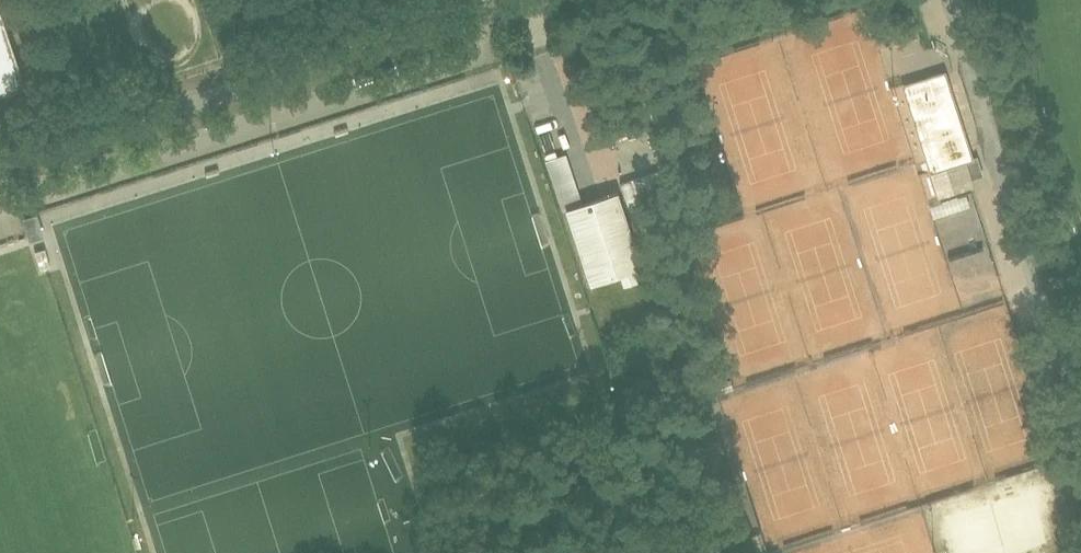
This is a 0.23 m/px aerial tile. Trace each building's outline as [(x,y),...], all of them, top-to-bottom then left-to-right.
[(35,84),(9,0),(0,0),(0,95),(35,84)] [(980,161),(951,70),(905,85),(934,176),(980,161)] [(564,203),(585,198),(575,153),(553,158),(564,203)] [(623,189),(562,208),(587,289),(649,269),(623,189)]
